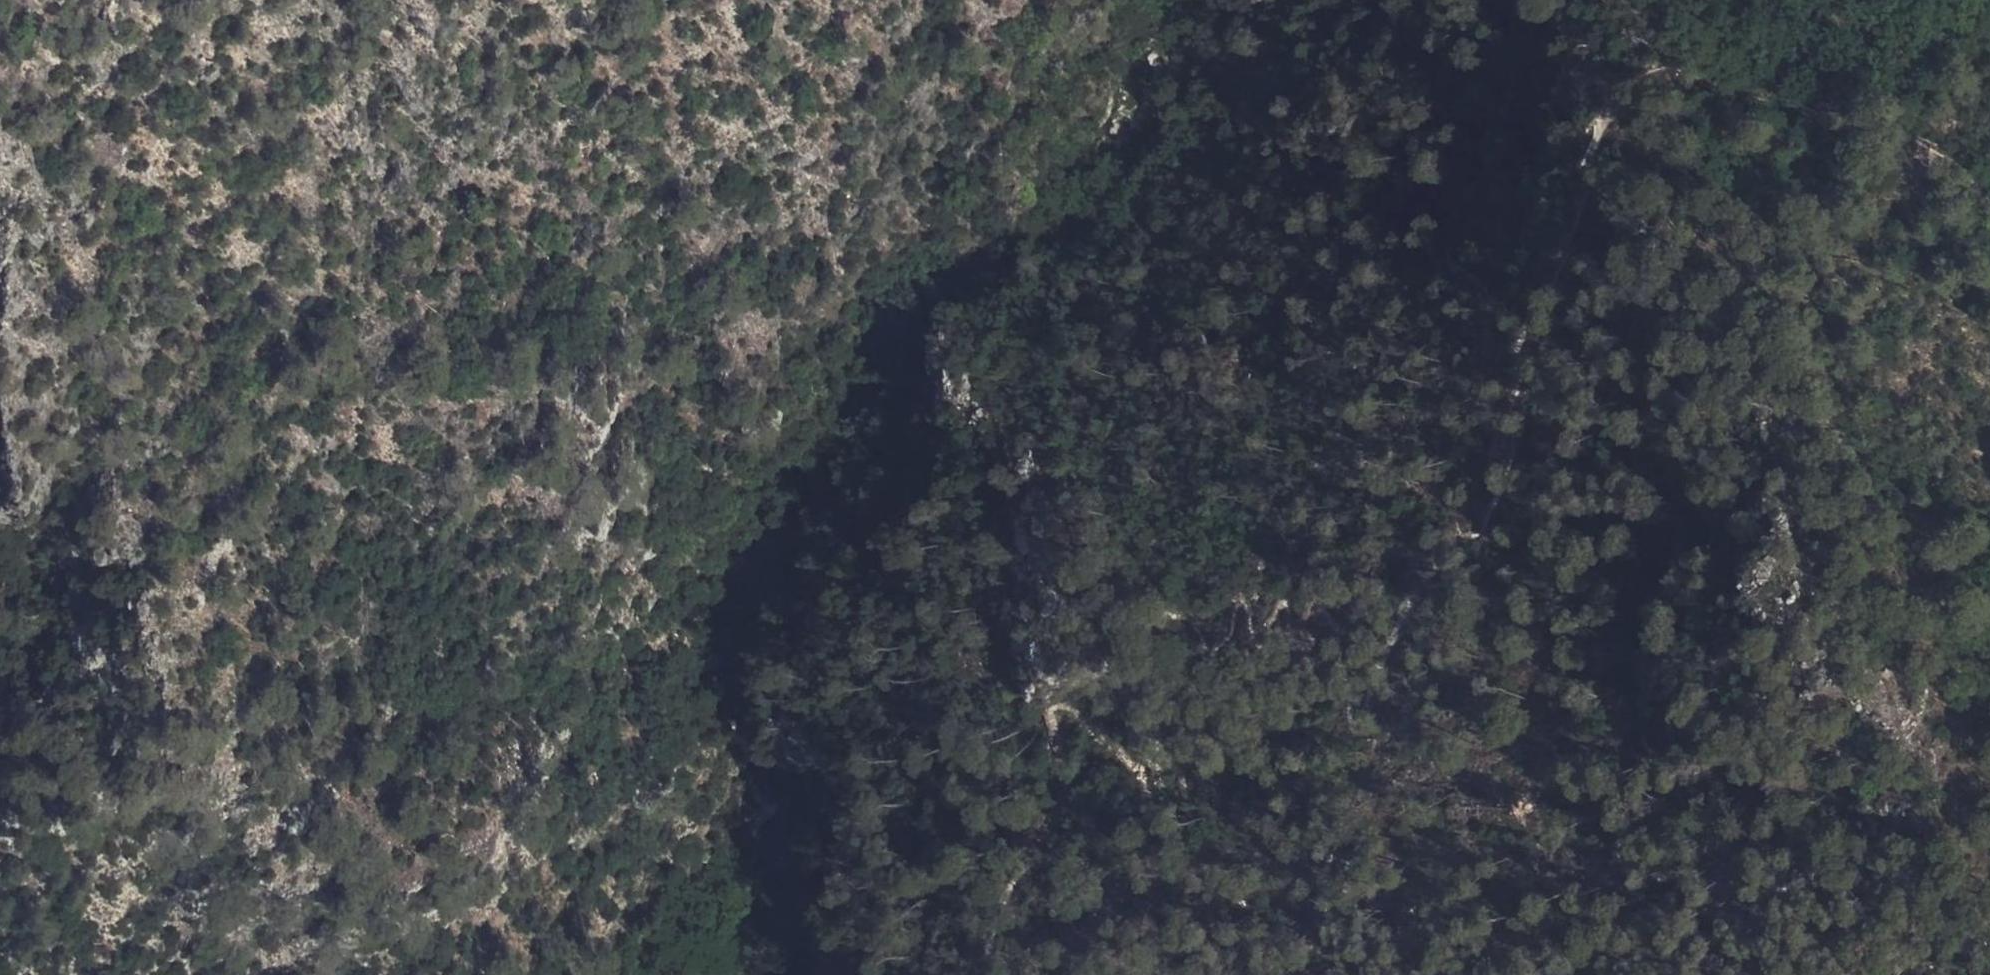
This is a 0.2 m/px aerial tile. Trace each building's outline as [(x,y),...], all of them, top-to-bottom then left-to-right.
[(1597,122),(1604,124),(1605,115),(1598,114),(1597,122)]
